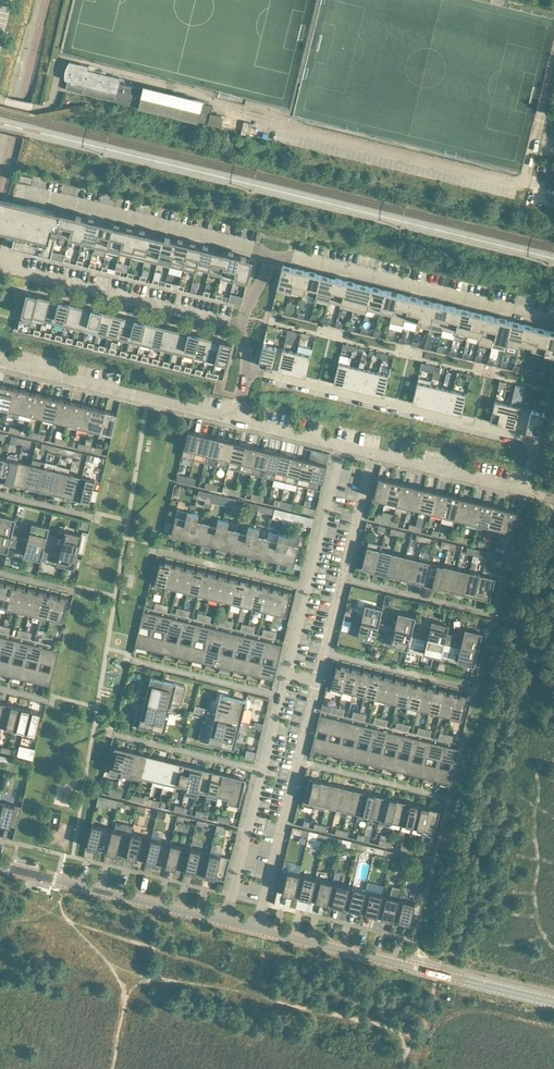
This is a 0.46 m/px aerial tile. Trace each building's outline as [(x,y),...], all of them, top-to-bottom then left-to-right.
[(213,106),(202,103),(203,100),(144,85),(143,89),(119,83),(120,78),(102,74),(103,71),(95,69),(94,72),(88,70),(89,66),(70,61),(69,62),(68,64),(67,66),(66,68),(66,69),(65,70),(65,71),(65,72),(65,74),(65,76),(65,77),(65,79),(65,80),(68,80),(65,89),(138,107),(221,127),(221,115),(211,113),(213,106)] [(31,183),(32,178),(24,175),(20,174),(18,180),(31,183)] [(13,200),(0,197),(0,229),(15,233),(23,202),(13,200)] [(51,258),(52,254),(56,236),(62,212),(23,202),(15,233),(11,248),(51,258)] [(75,215),(62,212),(56,236),(69,239),(70,237),(75,215)] [(75,215),(70,237),(82,240),(87,218),(81,217),(81,214),(76,213),(76,215),(75,215)] [(89,219),(87,218),(82,240),(81,245),(94,248),(100,221),(93,220),(94,218),(89,216),(89,219)] [(94,248),(106,251),(113,224),(106,223),(100,221),(94,248)] [(114,225),(113,224),(106,251),(119,254),(126,228),(119,226),(119,224),(114,223),(114,225)] [(119,254),(132,257),(138,231),(132,229),(132,227),(127,226),(127,228),(126,228),(119,254)] [(139,231),(138,231),(132,257),(144,260),(151,234),(144,232),(145,230),(140,229),(139,231)] [(144,260),(157,263),(164,237),(158,235),(151,234),(144,260)] [(165,237),(164,237),(157,263),(170,266),(176,240),(170,238),(170,236),(165,235),(165,237)] [(170,266),(183,270),(189,243),(182,241),(183,239),(178,238),(177,240),(176,240),(170,266)] [(190,243),(189,243),(183,270),(195,273),(196,267),(201,246),(195,245),(195,242),(191,241),(190,243)] [(201,246),(196,267),(197,268),(209,271),(214,249),(208,248),(208,245),(203,244),(203,246),(201,246)] [(227,252),(214,249),(209,271),(208,273),(221,276),(220,279),(227,252)] [(220,279),(233,282),(240,255),(233,254),(234,252),(229,250),(228,253),(227,252),(220,279)] [(241,256),(240,255),(233,282),(246,285),(253,259),(246,257),(246,255),(241,254),(241,256)] [(284,265),(283,265),(276,291),(289,295),(296,268),(289,267),(289,266),(284,265)] [(296,268),(289,295),(290,295),(291,290),(303,293),(308,271),(302,270),(302,269),(297,268),(296,268)] [(303,293),(302,299),(314,302),(314,301),(315,301),(321,274),(315,273),(315,272),(310,271),(310,272),(308,271),(303,293)] [(327,304),(334,277),(327,276),(327,275),(322,274),(322,275),(321,274),(315,301),(327,304)] [(334,277),(327,304),(328,304),(329,302),(340,304),(340,307),(347,281),(340,279),(334,277)] [(353,310),(359,284),(352,282),(353,281),(348,280),(348,281),(347,281),(340,307),(353,310)] [(359,284),(353,310),(365,313),(372,287),(365,285),(365,284),(361,283),(360,284),(359,284)] [(372,287),(365,313),(366,313),(367,308),(379,311),(385,290),(378,288),(373,286),(373,287),(372,287)] [(397,293),(396,293),(396,292),(392,291),(391,291),(385,290),(379,311),(392,314),(397,293)] [(32,317),(38,295),(26,292),(17,329),(17,330),(29,332),(33,317),(32,317)] [(404,320),(410,296),(404,295),(397,293),(392,314),(390,322),(403,325),(404,320)] [(48,298),(38,295),(32,317),(33,317),(43,320),(48,298)] [(411,296),(410,296),(404,320),(417,323),(418,321),(417,321),(423,299),(416,298),(416,297),(411,296)] [(54,299),(48,298),(43,320),(54,322),(59,300),(54,299)] [(418,321),(430,324),(435,302),(429,301),(429,300),(424,299),(423,299),(417,321),(418,321)] [(65,325),(70,303),(65,302),(59,300),(54,322),(65,325)] [(442,329),(448,305),(435,302),(430,324),(428,329),(442,332),(443,330),(442,329)] [(81,306),(70,303),(65,325),(75,328),(81,306)] [(456,330),(461,308),(448,305),(442,329),(443,330),(455,333),(456,330)] [(86,330),(92,308),(81,306),(75,328),(86,330)] [(102,311),(92,308),(86,330),(97,333),(102,311)] [(474,312),(467,310),(467,309),(462,308),(462,309),(461,308),(456,330),(455,333),(454,335),(467,338),(474,312)] [(108,335),(113,314),(102,311),(97,333),(108,335)] [(479,344),(486,315),(479,313),(480,312),(475,311),(475,312),(474,312),(467,338),(466,341),(479,344)] [(124,316),(113,314),(108,335),(118,338),(124,316)] [(486,315),(479,344),(492,347),(494,339),(499,318),(486,315)] [(129,341),(135,319),(124,316),(118,338),(129,341)] [(494,339),(506,342),(507,342),(512,321),(505,319),(500,317),(500,318),(499,318),(494,339)] [(145,321),(135,319),(129,341),(140,343),(145,321)] [(156,324),(145,321),(140,343),(151,346),(156,324)] [(513,321),(512,321),(507,342),(506,342),(505,345),(519,348),(519,346),(525,324),(518,322),(513,321)] [(161,349),(167,327),(156,324),(151,346),(161,349)] [(519,346),(532,349),(537,327),(530,326),(530,325),(526,324),(525,324),(519,346)] [(178,329),(167,327),(161,349),(172,351),(178,329)] [(545,352),(550,330),(543,329),(543,328),(538,327),(537,327),(532,349),(545,352)] [(188,332),(178,329),(172,351),(183,354),(188,332)] [(551,331),(550,330),(545,352),(553,354),(553,331),(551,330),(551,331)] [(199,335),(188,332),(183,354),(194,357),(199,335)] [(205,336),(199,335),(194,357),(204,359),(210,337),(205,336)] [(204,359),(215,362),(221,340),(210,337),(204,359)] [(232,343),(221,340),(215,362),(227,365),(232,343)] [(263,344),(258,365),(278,370),(283,349),(263,344)] [(297,352),(292,373),(306,376),(311,355),(312,349),(299,345),(297,352)] [(283,349),(278,370),(292,373),(297,352),(283,349)] [(333,383),(338,385),(344,386),(349,365),(351,357),(340,354),(333,383)] [(359,367),(354,388),(364,391),(369,370),(363,368),(365,362),(360,361),(358,367),(359,367)] [(427,371),(428,364),(421,362),(420,369),(427,371)] [(349,365),(344,386),(349,387),(354,388),(359,367),(358,367),(349,365)] [(379,372),(374,393),(379,395),(384,396),(384,395),(391,368),(390,367),(390,368),(381,366),(381,365),(379,372)] [(369,370),(364,391),(369,392),(374,393),(379,372),(369,370)] [(418,377),(412,403),(426,406),(431,385),(432,380),(418,377)] [(13,387),(4,385),(3,384),(0,395),(0,406),(9,409),(14,387),(13,387)] [(431,385),(426,406),(438,409),(443,388),(431,385)] [(490,421),(490,422),(515,428),(520,406),(520,407),(525,388),(516,385),(511,404),(495,400),(490,421)] [(25,390),(24,390),(14,387),(9,409),(20,411),(25,390)] [(443,388),(438,409),(448,411),(453,390),(443,388)] [(37,393),(36,392),(31,391),(25,390),(20,411),(31,414),(37,393)] [(453,390),(448,411),(462,415),(467,393),(453,390)] [(48,396),(47,395),(43,394),(38,393),(37,393),(31,414),(43,417),(48,396)] [(60,398),(59,398),(49,396),(48,396),(43,417),(55,420),(60,398)] [(71,401),(70,401),(61,399),(60,398),(55,420),(66,423),(71,401)] [(83,404),(82,404),(72,401),(71,401),(66,423),(77,425),(83,404)] [(94,407),(93,407),(84,404),(83,404),(77,425),(89,428),(94,407)] [(520,406),(515,428),(539,434),(545,413),(520,407),(520,406)] [(106,410),(105,409),(100,408),(95,407),(94,407),(89,428),(100,431),(106,410)] [(117,412),(116,412),(107,410),(106,410),(100,431),(112,434),(118,413),(117,412)] [(200,433),(189,430),(188,430),(182,456),(194,459),(200,433)] [(211,435),(200,433),(194,459),(205,462),(210,439),(211,435)] [(223,439),(223,438),(211,435),(210,439),(205,462),(217,465),(223,439)] [(15,443),(23,445),(24,438),(17,436),(15,443)] [(30,446),(32,440),(24,438),(23,445),(30,446)] [(234,441),(223,438),(223,439),(217,465),(228,468),(233,445),(234,441)] [(245,444),(234,441),(233,445),(228,468),(240,470),(245,444)] [(48,451),(50,444),(42,443),(41,449),(48,451)] [(50,444),(48,451),(61,454),(62,447),(50,444)] [(257,447),(245,444),(240,470),(251,473),(256,450),(257,447)] [(62,447),(61,454),(66,455),(74,457),(75,451),(62,447)] [(269,450),(257,447),(256,450),(251,473),(263,476),(269,450)] [(280,452),(269,450),(263,476),(274,479),(279,456),(280,452)] [(75,451),(74,457),(81,459),(83,452),(75,451)] [(291,455),(280,452),(279,456),(274,479),(286,482),(291,455)] [(19,461),(17,460),(18,459),(16,455),(11,454),(8,456),(7,458),(6,458),(1,480),(13,483),(19,461)] [(95,456),(88,454),(86,460),(94,462),(95,456)] [(303,458),(291,455),(286,482),(297,484),(302,461),(303,458)] [(314,461),(303,458),(302,461),(297,484),(308,487),(314,461)] [(33,459),(32,464),(26,487),(39,490),(46,462),(33,459)] [(13,483),(26,487),(32,464),(19,461),(13,483)] [(327,464),(326,464),(314,461),(308,487),(320,490),(327,464)] [(46,462),(39,490),(51,493),(58,465),(46,462)] [(71,468),(58,465),(51,493),(64,496),(70,473),(71,468)] [(82,476),(70,473),(64,496),(77,499),(82,476)] [(82,476),(77,499),(90,502),(96,480),(82,476)] [(391,479),(390,479),(384,478),(380,477),(379,476),(378,476),(373,498),(385,501),(391,479)] [(402,482),(401,482),(392,480),(391,479),(385,501),(397,503),(402,482)] [(413,485),(412,485),(402,482),(397,503),(408,506),(413,485)] [(425,488),(424,487),(414,485),(413,485),(408,506),(420,509),(425,488)] [(436,490),(435,490),(426,488),(425,488),(420,509),(431,512),(436,490)] [(448,493),(447,493),(437,491),(436,490),(431,512),(443,515),(448,493)] [(459,496),(458,496),(453,495),(449,494),(448,493),(443,515),(454,518),(459,496)] [(223,496),(221,504),(227,506),(229,497),(223,496)] [(471,499),(470,499),(459,496),(454,518),(466,520),(471,499)] [(482,502),(481,502),(471,499),(466,520),(477,523),(482,502)] [(281,500),(280,506),(291,509),(292,503),(281,500)] [(249,509),(258,511),(259,504),(251,502),(249,509)] [(494,505),(493,504),(483,502),(482,502),(477,523),(488,526),(494,505)] [(292,503),(291,509),(302,512),(304,506),(292,503)] [(259,504),(258,511),(273,515),(275,508),(259,504)] [(505,507),(504,507),(499,506),(495,505),(494,505),(488,526),(500,529),(505,507)] [(304,506),(302,512),(314,515),(316,509),(310,507),(306,506),(304,506)] [(517,510),(515,510),(505,507),(500,529),(499,534),(510,537),(511,537),(517,510)] [(186,539),(187,539),(193,513),(188,511),(177,509),(175,516),(171,535),(172,535),(172,534),(187,537),(186,539)] [(302,515),(290,512),(289,517),(288,518),(300,521),(302,515)] [(199,514),(193,513),(187,539),(188,537),(202,541),(201,543),(202,543),(206,524),(197,522),(199,514)] [(12,533),(13,533),(15,524),(16,519),(0,515),(0,532),(12,535),(12,533)] [(216,546),(217,547),(223,520),(218,519),(216,526),(206,524),(202,543),(203,541),(217,544),(216,546)] [(229,521),(223,520),(217,547),(218,547),(218,545),(232,548),(232,550),(237,531),(227,529),(229,521)] [(45,543),(46,541),(49,527),(32,522),(29,536),(21,535),(19,540),(27,542),(28,539),(45,543)] [(15,524),(13,533),(20,534),(21,531),(18,525),(15,524)] [(386,527),(379,525),(377,531),(384,533),(386,527)] [(247,554),(254,528),(248,526),(246,534),(237,531),(232,550),(233,550),(233,548),(247,552),(247,554)] [(259,529),(254,528),(247,554),(248,554),(248,552),(263,556),(262,558),(263,558),(267,539),(258,537),(259,529)] [(390,534),(397,536),(399,530),(391,528),(390,534)] [(404,538),(406,531),(399,530),(397,536),(404,538)] [(65,531),(62,545),(54,543),(53,548),(61,550),(61,547),(78,551),(84,553),(89,532),(88,532),(83,531),(82,535),(65,531)] [(267,539),(263,558),(264,556),(278,559),(277,561),(278,561),(284,535),(269,531),(267,539)] [(12,535),(0,532),(0,550),(8,552),(9,546),(11,538),(12,535)] [(289,533),(289,536),(284,535),(278,561),(278,562),(279,560),(293,563),(293,565),(294,565),(298,546),(301,536),(289,533)] [(415,540),(422,542),(424,536),(417,534),(415,540)] [(430,544),(431,538),(424,536),(422,542),(430,544)] [(11,538),(9,546),(25,550),(24,556),(41,560),(45,546),(44,546),(45,543),(28,539),(27,542),(19,540),(11,538)] [(440,547),(448,548),(449,542),(442,540),(440,547)] [(375,572),(380,549),(382,544),(368,541),(362,569),(375,572)] [(455,550),(457,544),(449,542),(448,548),(455,550)] [(466,553),(473,555),(475,548),(467,546),(466,553)] [(61,550),(57,564),(74,568),(79,569),(80,569),(83,558),(76,557),(78,551),(61,547),(61,550)] [(481,557),(482,550),(475,548),(473,555),(481,557)] [(380,549),(375,572),(388,575),(393,552),(380,549)] [(495,553),(487,551),(486,558),(493,560),(495,553)] [(388,575),(400,578),(406,556),(393,552),(388,575)] [(406,556),(400,578),(413,581),(418,559),(406,556)] [(413,581),(426,584),(431,562),(418,559),(413,581)] [(165,589),(172,562),(165,560),(164,563),(161,563),(161,562),(160,562),(155,584),(166,586),(165,589)] [(176,592),(183,565),(176,563),(175,566),(172,565),(173,562),(172,562),(165,589),(166,589),(166,587),(176,589),(176,592)] [(431,562),(426,584),(438,587),(444,565),(431,562)] [(184,565),(183,565),(176,592),(177,592),(177,589),(187,592),(187,594),(194,567),(187,565),(186,569),(183,568),(184,565)] [(438,587),(451,590),(456,568),(444,565),(438,587)] [(197,597),(198,597),(204,570),(197,568),(197,571),(194,570),(194,567),(187,594),(188,592),(198,594),(197,597)] [(469,571),(456,568),(451,590),(464,594),(469,571)] [(205,570),(204,570),(198,597),(199,595),(209,597),(208,599),(209,600),(215,572),(208,571),(207,574),(204,573),(205,570)] [(464,594),(476,597),(482,574),(469,571),(464,594)] [(219,602),(220,602),(226,575),(219,573),(218,576),(215,576),(216,573),(215,572),(209,600),(210,597),(220,600),(219,602)] [(495,577),(482,574),(476,597),(490,600),(495,577)] [(227,575),(226,575),(220,602),(221,600),(231,602),(230,605),(231,605),(237,578),(230,576),(229,579),(226,578),(227,575)] [(238,578),(237,578),(231,605),(232,603),(241,605),(241,607),(241,608),(248,580),(241,579),(240,582),(237,581),(238,578)] [(252,610),(259,583),(252,581),(251,584),(248,584),(249,581),(248,580),(241,608),(242,608),(242,605),(252,608),(252,610)] [(7,611),(13,584),(7,582),(6,584),(3,583),(4,581),(2,581),(0,591),(0,606),(7,608),(7,611)] [(259,583),(252,610),(253,610),(253,608),(263,610),(262,613),(263,613),(269,586),(262,584),(262,587),(259,586),(259,583)] [(15,584),(13,584),(7,611),(8,611),(8,608),(18,611),(17,613),(18,613),(24,586),(17,585),(17,587),(14,586),(15,584)] [(25,587),(24,586),(18,613),(18,614),(19,611),(29,613),(28,616),(29,616),(35,589),(28,587),(28,589),(25,589),(25,587)] [(273,615),(274,615),(280,588),(273,587),(272,590),(269,589),(270,586),(269,586),(263,613),(264,610),(274,613),(273,615)] [(280,588),(274,615),(274,616),(275,613),(286,616),(292,591),(284,589),(283,592),(280,592),(281,589),(280,588)] [(36,589),(35,589),(29,616),(30,614),(40,616),(39,619),(40,619),(46,592),(39,590),(38,592),(36,591),(36,589)] [(47,592),(46,592),(40,619),(41,616),(50,619),(50,621),(51,621),(57,594),(50,593),(49,595),(46,594),(47,592)] [(58,594),(57,594),(51,621),(51,619),(62,622),(68,597),(61,595),(60,597),(57,597),(58,594)] [(387,596),(385,605),(391,606),(394,598),(387,596)] [(379,622),(382,608),(365,604),(362,618),(361,621),(378,625),(379,622)] [(153,636),(154,630),(158,614),(144,611),(140,626),(150,629),(149,635),(141,633),(142,633),(139,632),(135,646),(149,650),(153,636)] [(412,630),(416,616),(399,612),(395,626),(395,629),(411,633),(412,630)] [(163,653),(166,639),(168,633),(172,618),(158,614),(154,630),(164,632),(162,638),(153,636),(149,650),(151,650),(150,654),(151,654),(152,650),(163,653)] [(180,643),(182,637),(186,621),(172,618),(168,633),(177,636),(176,642),(166,639),(163,653),(165,653),(164,657),(165,654),(166,654),(177,656),(180,643)] [(429,634),(428,637),(445,641),(445,638),(449,624),(432,620),(428,634),(429,634)] [(191,660),(194,646),(196,640),(199,624),(186,621),(182,637),(191,639),(190,645),(180,643),(177,656),(178,657),(177,661),(178,661),(179,657),(191,660)] [(378,627),(378,625),(361,621),(361,623),(360,623),(357,637),(374,642),(378,627)] [(208,650),(209,643),(213,628),(199,624),(196,640),(205,642),(204,649),(194,646),(191,660),(192,660),(191,664),(192,664),(193,660),(205,663),(208,650)] [(218,667),(222,653),(223,647),(227,631),(213,628),(209,643),(219,646),(217,652),(208,650),(205,663),(206,664),(205,667),(206,667),(206,664),(218,667)] [(462,642),(461,645),(478,649),(480,641),(485,642),(487,634),(482,633),(482,632),(465,628),(463,637),(462,642)] [(390,645),(399,648),(407,650),(409,643),(411,636),(411,633),(395,629),(394,631),(390,645)] [(232,670),(236,656),(237,650),(241,635),(227,631),(223,647),(233,649),(231,655),(222,653),(218,667),(220,667),(219,671),(220,667),(232,670)] [(245,659),(236,656),(232,670),(233,670),(232,674),(233,674),(234,671),(246,673),(249,660),(251,654),(255,638),(241,635),(237,650),(247,653),(245,659)] [(409,643),(425,646),(424,654),(441,658),(443,650),(444,644),(445,641),(428,637),(427,640),(419,638),(411,636),(409,643)] [(9,676),(12,662),(14,656),(18,641),(4,637),(0,653),(10,655),(8,661),(0,659),(0,674),(9,676)] [(259,662),(249,660),(246,673),(247,674),(246,678),(247,678),(248,674),(260,677),(263,663),(265,657),(269,641),(255,638),(251,654),(260,656),(259,662)] [(12,662),(9,676),(10,676),(9,680),(10,680),(11,677),(23,680),(26,666),(28,660),(31,644),(18,641),(14,656),(23,659),(22,665),(12,662)] [(273,666),(263,663),(260,677),(261,677),(260,681),(261,681),(261,677),(273,680),(274,680),(282,645),(269,641),(265,657),(274,659),(273,666)] [(26,666),(23,680),(24,680),(23,684),(24,684),(25,680),(37,683),(40,669),(41,663),(45,647),(31,644),(28,660),(37,662),(36,668),(26,666)] [(460,648),(457,662),(474,666),(479,667),(480,660),(476,659),(478,649),(461,645),(461,648),(460,648)] [(40,669),(37,683),(37,687),(38,683),(50,686),(59,651),(45,647),(41,663),(51,665),(49,672),(40,669)] [(372,652),(372,653),(372,654),(372,655),(373,656),(374,656),(375,657),(376,657),(377,657),(378,656),(379,655),(380,654),(380,653),(380,652),(380,651),(379,650),(378,649),(377,649),(376,648),(375,648),(375,649),(374,649),(373,649),(373,650),(372,651),(372,652)] [(341,693),(342,693),(348,665),(341,664),(341,667),(338,666),(336,666),(331,687),(330,692),(341,695),(341,693)] [(352,695),(353,695),(359,668),(352,666),(351,670),(348,669),(349,666),(348,665),(342,693),(343,690),(353,693),(352,695)] [(363,698),(369,671),(363,669),(362,672),(359,671),(360,668),(359,668),(353,695),(354,693),(364,695),(363,698)] [(374,700),(374,701),(380,673),(374,672),(373,675),(370,674),(371,671),(369,671),(363,698),(364,698),(364,695),(374,698),(374,700)] [(382,674),(380,673),(374,701),(375,701),(375,698),(385,701),(384,703),(385,703),(391,676),(384,674),(384,677),(381,677),(382,674)] [(395,706),(396,706),(402,679),(395,677),(394,680),(392,679),(392,676),(391,676),(385,703),(386,701),(396,703),(395,706)] [(163,682),(164,680),(151,677),(146,697),(138,695),(137,699),(158,704),(163,682)] [(406,708),(407,709),(413,681),(406,680),(405,683),(403,682),(403,679),(402,679),(396,706),(397,703),(407,706),(406,708)] [(163,682),(158,704),(179,709),(180,705),(179,705),(179,704),(182,705),(186,685),(169,681),(164,680),(163,682)] [(417,711),(418,711),(424,684),(417,682),(416,685),(413,685),(414,682),(413,681),(407,709),(408,706),(418,709),(417,711)] [(428,714),(434,687),(428,685),(427,688),(424,687),(425,684),(424,684),(418,711),(419,709),(428,711),(428,714)] [(436,687),(434,687),(428,714),(429,714),(429,711),(439,714),(439,716),(445,689),(439,688),(438,691),(435,690),(436,687)] [(449,719),(450,719),(456,692),(449,690),(449,693),(446,693),(447,690),(445,689),(439,716),(440,717),(440,714),(450,716),(449,719)] [(456,692),(450,719),(451,717),(462,719),(468,695),(460,693),(459,696),(457,695),(457,692),(456,692)] [(233,697),(228,696),(220,694),(216,714),(207,712),(206,716),(227,721),(233,700),(233,697)] [(227,721),(249,726),(250,722),(241,720),(246,700),(239,698),(233,697),(233,700),(227,721)] [(158,704),(137,699),(135,703),(144,705),(139,725),(146,727),(152,728),(152,726),(158,704)] [(18,707),(7,704),(2,726),(13,729),(18,707)] [(152,728),(157,730),(165,732),(169,712),(178,714),(179,709),(158,704),(152,726),(152,728)] [(22,736),(29,709),(18,707),(13,729),(23,731),(22,736)] [(40,712),(29,709),(22,736),(34,739),(40,712)] [(318,737),(315,736),(312,750),(325,753),(329,740),(330,734),(334,718),(320,715),(317,730),(327,733),(325,739),(318,737)] [(227,721),(206,716),(205,720),(206,721),(206,722),(203,721),(199,740),(216,744),(221,746),(222,743),(227,721)] [(334,718),(330,734),(340,736),(338,742),(329,740),(325,753),(327,754),(326,758),(327,758),(328,754),(339,757),(342,743),(344,737),(348,721),(334,718)] [(221,746),(227,747),(234,749),(239,729),(247,731),(249,726),(227,721),(222,743),(221,746)] [(342,743),(339,757),(341,757),(340,761),(341,761),(342,757),(353,760),(362,725),(348,721),(344,737),(354,739),(352,745),(342,743)] [(356,747),(353,760),(355,761),(354,764),(354,765),(355,761),(367,764),(370,750),(372,744),(375,728),(362,725),(358,740),(367,743),(366,749),(356,747)] [(370,750),(367,764),(368,764),(368,768),(369,764),(381,767),(384,753),(386,747),(389,731),(375,728),(372,744),(381,746),(380,752),(370,750)] [(384,753),(381,767),(382,767),(381,771),(382,771),(383,767),(395,770),(398,757),(399,750),(403,735),(389,731),(386,747),(395,749),(394,756),(384,753)] [(398,757),(395,770),(396,771),(395,775),(396,775),(397,771),(408,774),(412,760),(413,754),(417,738),(403,735),(399,750),(409,753),(407,759),(398,757)] [(412,760),(408,774),(410,774),(409,778),(410,774),(422,777),(425,763),(427,757),(431,742),(417,738),(413,754),(423,756),(421,762),(412,760)] [(425,763),(422,777),(423,777),(422,781),(423,781),(424,778),(436,781),(439,767),(441,761),(445,745),(431,742),(427,757),(436,760),(435,766),(425,763)] [(439,767),(436,781),(437,781),(436,785),(437,785),(438,781),(450,784),(459,748),(445,745),(441,761),(450,763),(449,769),(439,767)] [(120,776),(126,749),(115,746),(108,773),(120,776)] [(126,749),(120,776),(131,778),(132,774),(137,752),(126,749)] [(132,774),(131,778),(141,781),(142,777),(148,754),(137,752),(132,774)] [(159,757),(148,754),(142,777),(153,779),(159,757)] [(9,757),(7,763),(15,765),(16,759),(9,757)] [(164,782),(170,760),(159,757),(153,779),(164,782)] [(180,762),(170,760),(164,782),(175,785),(180,762)] [(186,787),(191,765),(180,762),(175,785),(186,787)] [(186,787),(184,794),(195,797),(197,790),(202,768),(191,765),(186,787)] [(202,768),(197,790),(207,792),(207,793),(213,770),(202,768)] [(207,792),(206,797),(218,800),(219,795),(218,795),(224,773),(213,770),(207,793),(207,792)] [(224,773),(218,795),(219,795),(228,798),(229,798),(235,775),(224,773)] [(228,798),(227,802),(239,805),(246,778),(235,775),(229,798),(228,798)] [(302,805),(314,807),(320,780),(309,778),(302,805)] [(320,780),(314,807),(325,810),(326,805),(331,783),(320,780)] [(326,805),(337,808),(342,786),(331,783),(326,805)] [(353,788),(342,786),(337,808),(347,810),(353,788)] [(347,810),(358,813),(363,791),(353,788),(347,810)] [(368,821),(369,816),(374,794),(363,791),(358,813),(357,818),(368,821)] [(385,796),(374,794),(369,816),(380,818),(385,796)] [(396,799),(385,796),(380,818),(379,823),(390,826),(391,821),(396,799)] [(117,807),(117,805),(119,800),(109,798),(107,805),(117,807)] [(391,821),(401,824),(407,802),(396,799),(391,821)] [(16,827),(21,806),(0,801),(0,823),(10,826),(10,825),(16,827)] [(418,804),(407,802),(401,824),(412,826),(418,804)] [(421,834),(422,834),(429,807),(418,804),(412,826),(422,829),(421,834)] [(440,810),(429,807),(422,834),(433,837),(440,810)] [(61,812),(52,810),(49,827),(58,828),(59,822),(61,812)] [(158,810),(156,816),(165,818),(166,812),(158,810)] [(87,847),(89,847),(106,851),(112,828),(92,823),(86,846),(87,847)] [(227,826),(217,824),(215,832),(225,834),(227,826)] [(293,826),(292,833),(301,835),(308,837),(310,830),(293,826)] [(106,851),(109,852),(126,856),(132,833),(112,828),(106,851)] [(126,856),(129,857),(145,861),(146,861),(151,838),(132,833),(126,856)] [(317,839),(324,841),(326,834),(319,833),(317,839)] [(334,836),(326,834),(324,841),(332,843),(334,836)] [(146,861),(148,862),(165,866),(171,843),(151,838),(146,861)] [(357,849),(359,843),(352,841),(350,847),(357,849)] [(165,866),(168,866),(185,871),(191,848),(171,843),(165,866)] [(366,844),(359,843),(357,849),(365,851),(366,844)] [(376,847),(374,853),(390,857),(392,851),(376,847)] [(185,871),(188,871),(204,875),(205,875),(210,852),(191,848),(185,871)] [(408,855),(399,852),(392,851),(390,857),(398,859),(407,861),(408,855)] [(205,875),(207,876),(224,880),(225,880),(231,857),(230,857),(210,852),(205,875)] [(414,863),(416,856),(408,855),(407,861),(414,863)] [(299,874),(283,870),(282,870),(277,891),(278,891),(282,892),(294,895),(299,874)] [(299,896),(310,899),(316,878),(299,874),(294,895),(299,896)] [(317,901),(327,903),(332,882),(316,878),(310,899),(311,899),(315,900),(317,901)] [(383,892),(385,885),(370,881),(368,888),(383,892)] [(332,882),(327,903),(332,904),(343,907),(349,886),(332,882)] [(390,896),(381,894),(376,915),(377,915),(381,916),(393,919),(398,898),(401,887),(392,885),(390,896)] [(365,890),(349,886),(343,907),(344,907),(348,908),(351,909),(360,911),(365,890)] [(381,894),(365,890),(360,911),(365,912),(368,913),(376,915),(381,894)] [(410,923),(415,925),(416,925),(421,904),(398,898),(393,919),(398,920),(398,921),(410,924),(410,923)]
